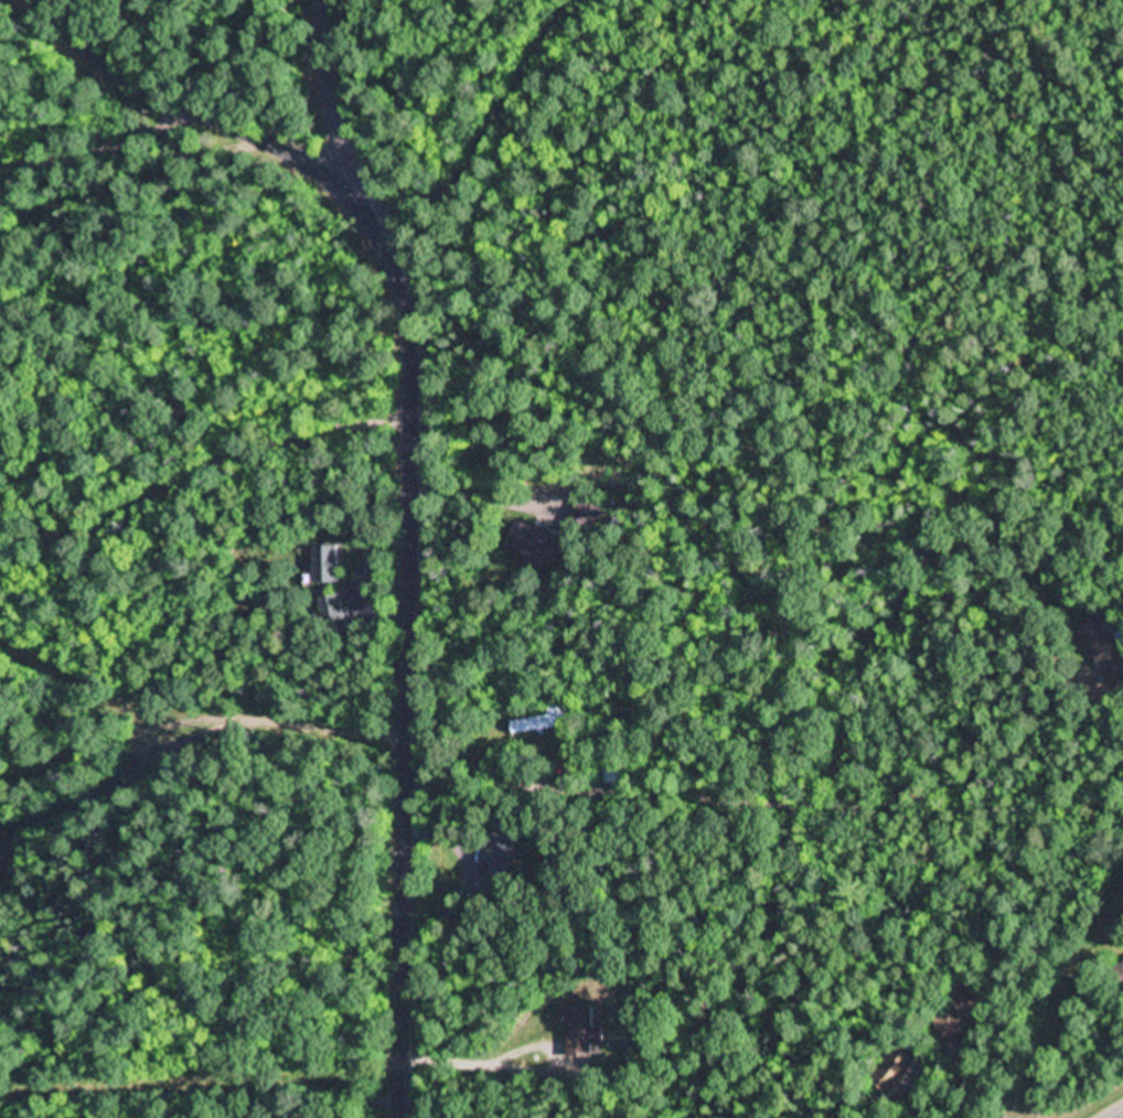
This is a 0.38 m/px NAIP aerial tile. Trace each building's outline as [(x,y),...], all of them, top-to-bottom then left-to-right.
[(510,545),(544,559),(554,535),(521,521),(510,545)] [(313,583),(339,583),(339,545),(313,545),(313,583)] [(343,617),(339,595),(319,598),(322,620),(343,617)] [(1110,681),(1122,672),(1122,652),(1100,616),(1077,631),(1110,681)] [(562,708),(549,708),(549,719),(513,719),(513,731),(562,731),(562,708)] [(491,879),(517,879),(517,832),(491,832),(491,879)] [(985,1018),(973,986),(952,993),(958,1011),(935,1019),(945,1047),(972,1038),(967,1024),(985,1018)] [(569,1007),(569,1059),(593,1059),(593,1045),(602,1045),(602,1030),(593,1030),(593,1007),(569,1007)] [(916,1060),(895,1045),(868,1081),(889,1097),(916,1060)]
